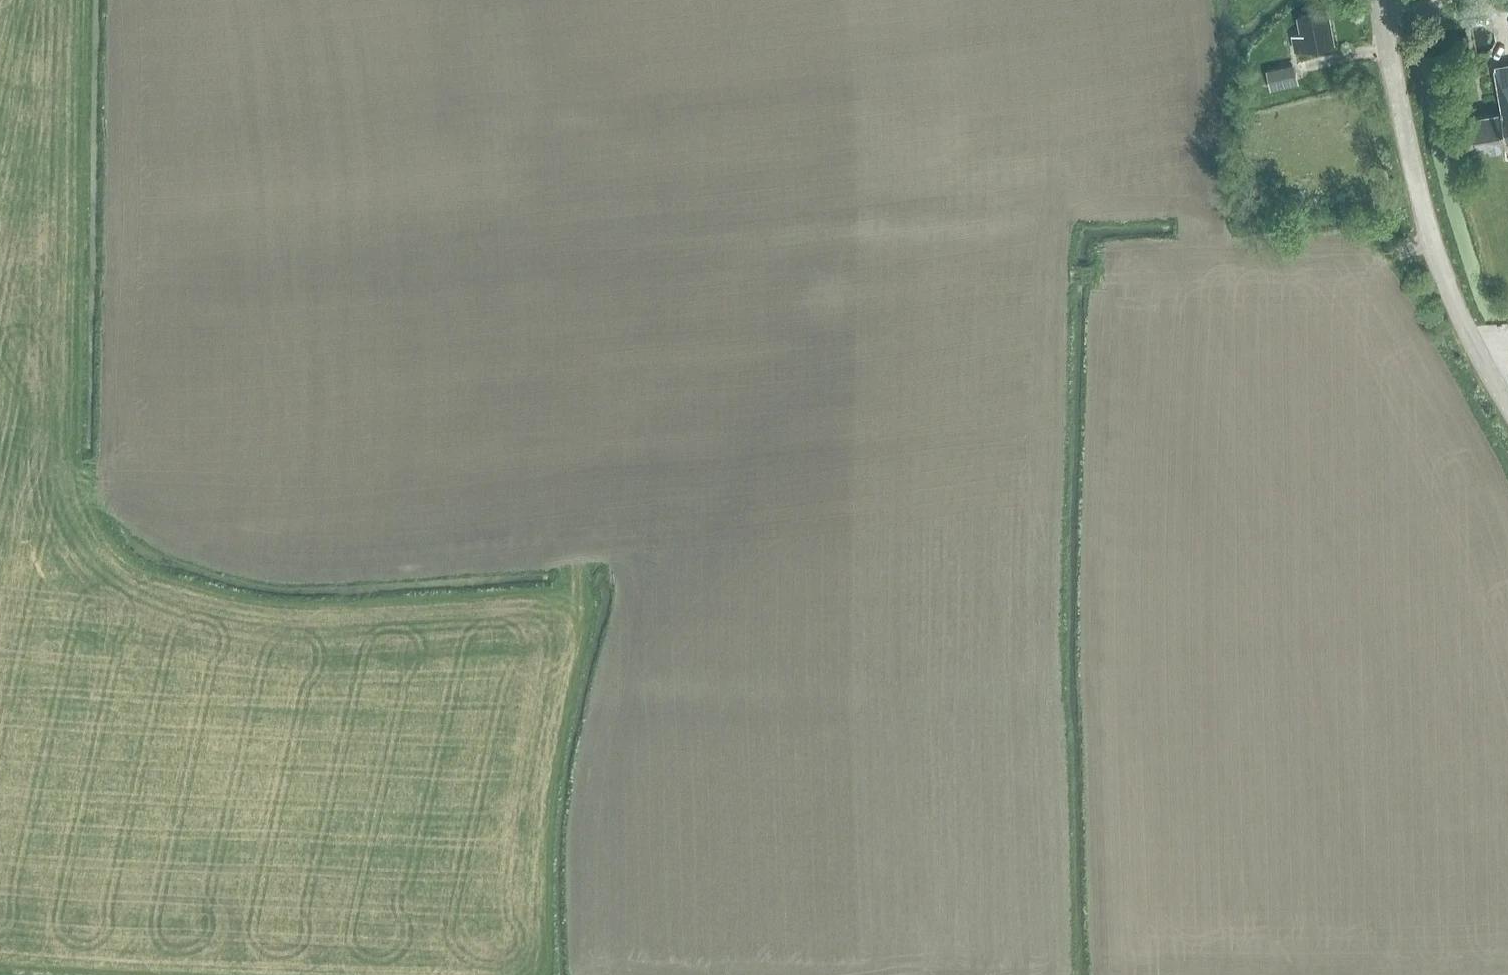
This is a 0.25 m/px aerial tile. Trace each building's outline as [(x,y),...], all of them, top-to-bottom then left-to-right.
[(1295,51),(1333,44),(1327,10),(1297,15),(1302,33),(1293,35),(1295,51)] [(1295,64),(1266,70),(1268,80),(1279,78),(1280,84),(1298,80),(1295,64)] [(1496,80),(1502,112),(1467,118),(1472,150),(1489,147),(1490,152),(1505,149),(1504,145),(1507,144),(1507,142),(1507,78),(1496,80)]
